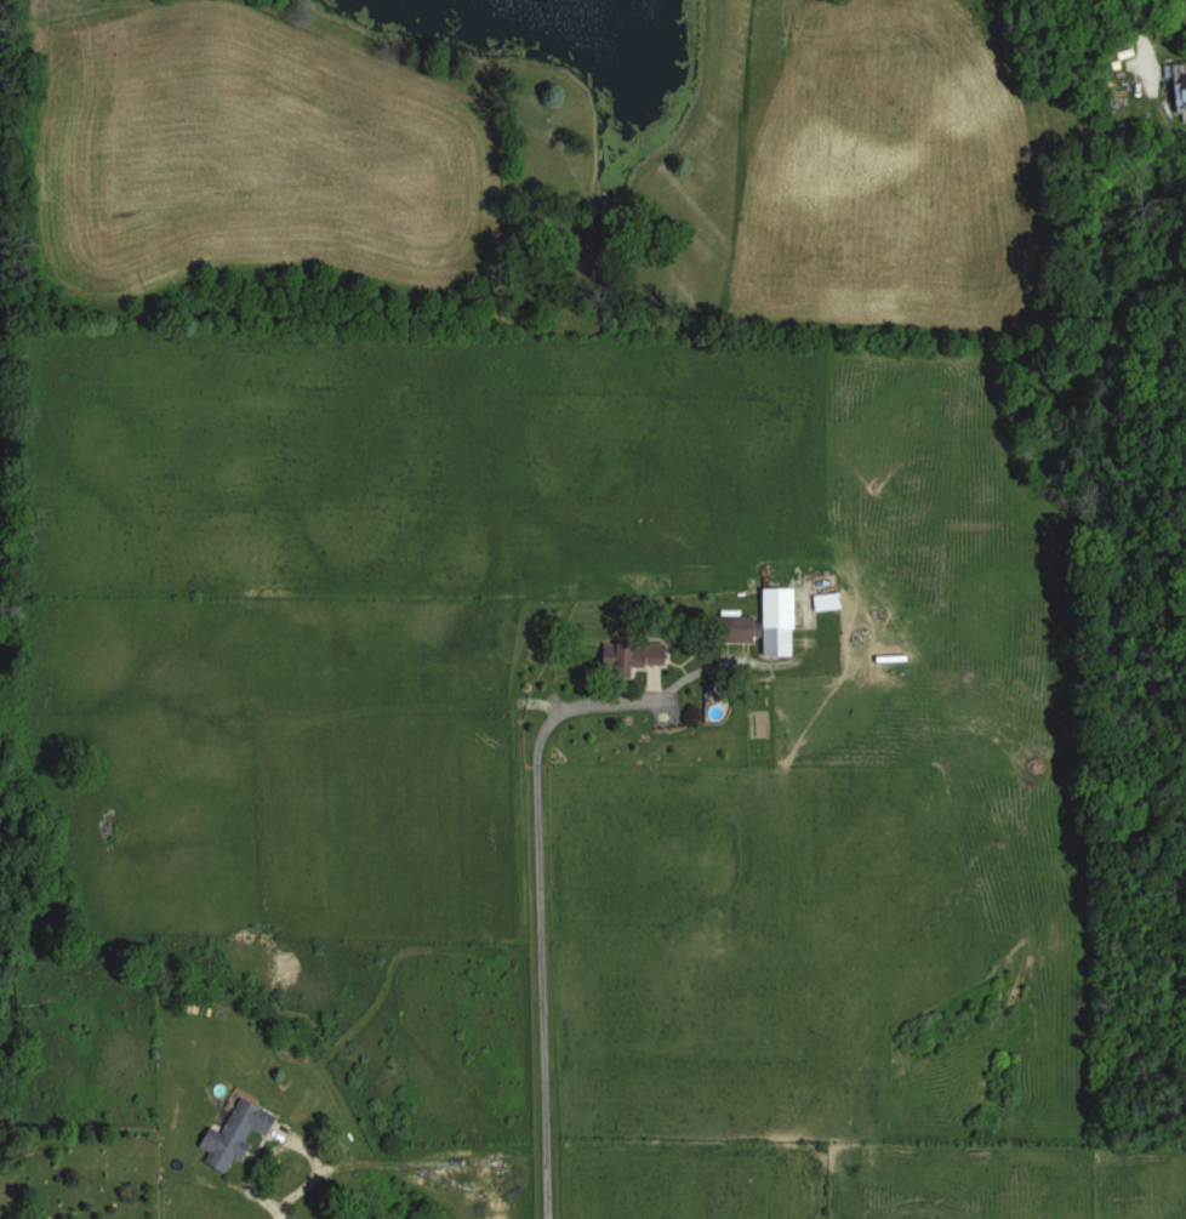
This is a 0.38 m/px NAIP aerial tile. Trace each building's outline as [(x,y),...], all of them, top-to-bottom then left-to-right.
[(1175,74),(1177,112),(1185,112),(1185,74),(1175,74)] [(815,609),(839,608),(839,593),(815,594),(815,609)] [(754,614),(720,614),(720,640),(763,640),(763,654),(791,654),(791,625),(754,625),(754,614)] [(664,642),(614,642),(614,675),(632,675),(632,664),(664,664),(664,642)] [(274,1116),(239,1098),(221,1133),(208,1126),(198,1146),(209,1151),(204,1163),(225,1173),(233,1156),(237,1158),(252,1129),(265,1135),(274,1116)]
